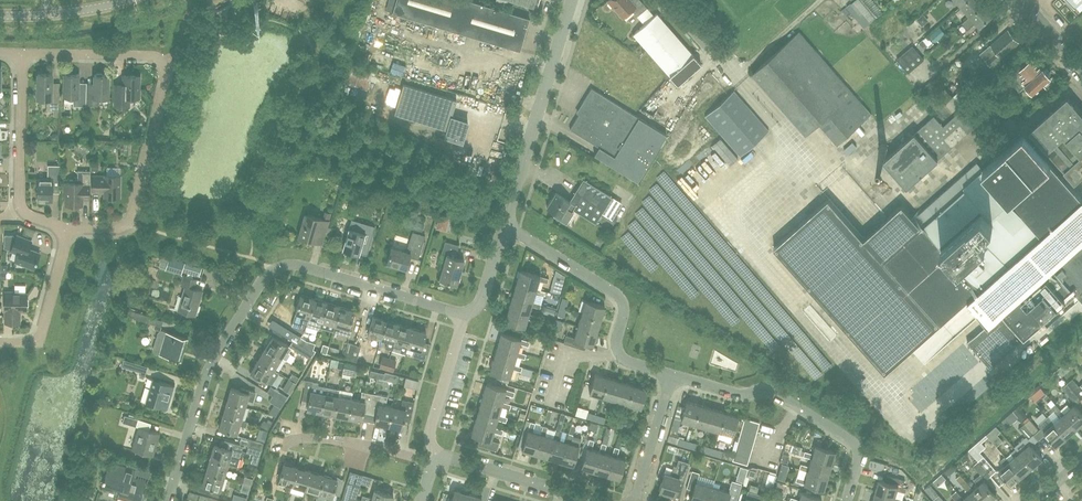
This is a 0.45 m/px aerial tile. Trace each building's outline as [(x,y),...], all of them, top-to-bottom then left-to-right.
[(386,10),(393,12),(393,11),(520,49),(530,17),(472,0),(389,0),(386,10)] [(608,0),(623,17),(632,9),(637,16),(647,7),(640,0),(632,0),(631,1),(630,0),(608,0)] [(851,3),(851,2),(846,6),(854,15),(864,28),(876,18),(861,0),(855,0),(851,3)] [(985,3),(982,0),(967,0),(961,5),(970,15),(962,23),(985,3)] [(994,13),(985,3),(962,23),(968,29),(976,22),(980,26),(994,13)] [(224,22),(235,17),(229,4),(218,10),(224,22)] [(633,34),(670,76),(677,84),(701,63),(694,55),(657,13),(633,34)] [(992,67),(1020,43),(1008,30),(981,54),(992,67)] [(838,143),(872,114),(800,32),(753,73),(789,114),(802,102),(838,143)] [(922,36),(917,44),(924,49),(929,41),(922,36)] [(913,46),(908,51),(919,64),(924,59),(913,46)] [(919,64),(908,51),(902,56),(913,69),(919,64)] [(913,69),(902,56),(897,60),(909,73),(913,69)] [(1048,88),(1055,81),(1050,76),(1050,75),(1044,68),(1042,68),(1033,58),(1003,85),(1008,91),(1015,84),(1017,85),(1023,79),(1027,83),(1026,84),(1033,92),(1043,83),(1048,88)] [(511,82),(523,84),(526,69),(515,66),(511,82)] [(53,74),(42,73),(38,73),(37,99),(42,99),(47,99),(47,110),(59,110),(60,93),(52,92),(53,74)] [(94,89),(86,89),(86,104),(99,104),(99,97),(109,97),(109,75),(103,75),(102,73),(97,73),(96,75),(95,75),(94,89)] [(86,104),(86,89),(79,89),(79,74),(64,74),(64,96),(74,97),(73,106),(86,106),(86,104)] [(139,98),(140,76),(123,75),(123,91),(115,91),(115,106),(130,107),(130,98),(139,98)] [(457,100),(404,84),(394,114),(447,130),(451,119),(457,100)] [(944,119),(960,104),(946,87),(929,102),(944,119)] [(666,134),(591,88),(581,104),(584,106),(570,129),(608,153),(604,160),(637,181),(666,134)] [(704,115),(740,157),(769,131),(734,90),(704,115)] [(1068,97),(1031,131),(1053,156),(1075,181),(1081,175),(1081,113),(1068,97)] [(907,113),(911,118),(920,111),(917,106),(907,113)] [(934,116),(915,133),(938,159),(975,126),(961,110),(944,126),(934,116)] [(467,124),(451,119),(447,130),(445,138),(461,143),(467,124)] [(1081,199),(1081,198),(1025,133),(984,169),(977,162),(914,218),(902,205),(864,239),(829,199),(774,247),(885,373),(941,323),(1042,234),(1042,235),(1081,199)] [(938,159),(915,133),(885,160),(894,170),(888,176),(894,183),(900,177),(908,186),(939,159),(938,159)] [(848,154),(857,147),(853,143),(844,150),(848,154)] [(762,158),(767,163),(773,157),(761,144),(743,160),(751,168),(762,158)] [(858,152),(851,158),(866,175),(874,168),(858,152)] [(90,191),(91,171),(78,171),(78,179),(75,179),(75,183),(66,183),(66,205),(82,205),(83,191),(90,191)] [(948,171),(934,179),(938,186),(952,177),(948,171)] [(60,187),(61,172),(48,172),(48,179),(42,179),(38,179),(38,201),(42,201),(52,201),(53,187),(60,187)] [(105,197),(120,197),(120,175),(105,175),(105,176),(93,176),(92,191),(101,192),(101,187),(105,187),(105,197)] [(822,180),(830,189),(834,186),(826,177),(822,180)] [(622,203),(612,197),(583,179),(569,201),(556,192),(547,206),(561,215),(566,208),(572,211),(573,209),(595,223),(602,213),(604,214),(602,217),(613,224),(617,217),(614,215),(622,203)] [(790,208),(814,188),(809,182),(785,202),(790,208)] [(924,200),(938,188),(934,183),(919,195),(924,200)] [(440,222),(451,224),(453,208),(443,206),(440,222)] [(318,230),(325,232),(331,213),(325,212),(323,219),(305,214),(298,236),(315,241),(318,230)] [(424,224),(416,222),(414,229),(422,231),(424,224)] [(343,250),(359,255),(359,253),(367,255),(371,241),(375,227),(361,223),(359,231),(349,228),(343,250)] [(418,259),(424,241),(425,235),(413,232),(411,237),(406,252),(391,247),(387,263),(406,269),(409,256),(418,259)] [(19,253),(16,262),(34,268),(40,253),(28,248),(32,240),(17,235),(11,250),(19,253)] [(457,284),(464,260),(455,257),(459,245),(445,241),(442,253),(447,254),(439,279),(457,284)] [(1024,338),(1042,322),(1076,292),(1081,299),(1081,241),(1002,312),(1024,338)] [(169,265),(185,270),(188,260),(172,255),(169,265)] [(521,270),(517,283),(537,289),(539,281),(547,283),(549,279),(521,270)] [(195,315),(202,291),(194,288),(196,279),(184,276),(181,285),(185,286),(178,310),(195,315)] [(550,293),(545,292),(537,289),(517,283),(513,296),(533,302),(536,294),(544,296),(549,297),(550,293)] [(14,292),(5,291),(4,310),(6,310),(5,323),(20,323),(20,314),(19,314),(19,310),(27,310),(27,293),(14,293),(14,292)] [(309,317),(315,299),(301,295),(295,313),(292,325),(303,332),(305,329),(306,327),(306,325),(309,317)] [(541,304),(533,302),(513,296),(510,309),(529,314),(532,306),(540,309),(541,304)] [(562,298),(560,306),(566,308),(569,300),(562,298)] [(320,327),(328,303),(315,299),(309,317),(306,325),(320,329),(320,327)] [(586,300),(582,313),(601,319),(605,306),(586,300)] [(320,327),(333,331),(341,306),(328,303),(320,327)] [(349,326),(354,310),(341,306),(333,331),(341,333),(350,336),(352,327),(349,326)] [(563,318),(566,308),(560,306),(557,315),(563,318)] [(537,317),(529,314),(510,309),(506,322),(526,328),(528,319),(536,322),(537,317)] [(149,315),(135,311),(133,318),(161,326),(163,321),(149,316),(149,315)] [(597,332),(601,319),(582,313),(578,326),(597,332)] [(381,338),(387,320),(373,316),(368,334),(381,338)] [(553,328),(560,330),(562,321),(556,319),(553,328)] [(394,342),(400,324),(387,320),(381,338),(387,340),(385,348),(392,350),(394,342)] [(407,346),(413,328),(400,324),(394,342),(401,344),(398,352),(405,354),(407,346)] [(300,337),(301,335),(284,325),(279,331),(293,340),(297,342),(300,337)] [(593,345),(597,332),(578,326),(575,337),(566,334),(563,342),(585,349),(586,343),(593,345)] [(424,342),(426,332),(413,328),(407,346),(415,348),(413,356),(425,359),(430,344),(424,342)] [(188,338),(165,331),(162,330),(158,332),(153,350),(155,353),(159,354),(181,361),(188,338)] [(502,333),(498,347),(518,352),(521,344),(529,347),(531,341),(502,333)] [(272,335),(265,347),(286,360),(290,353),(289,352),(292,348),(289,346),(286,351),(285,351),(288,345),(272,335)] [(303,346),(297,342),(285,335),(285,336),(293,340),(289,346),(292,348),(310,359),(314,353),(303,346)] [(350,360),(355,345),(348,343),(343,358),(350,360)] [(360,347),(355,345),(350,360),(356,361),(360,347)] [(274,369),(281,357),(286,361),(286,360),(265,347),(258,359),(274,369)] [(527,355),(518,352),(498,347),(495,359),(514,365),(517,357),(525,359),(527,355)] [(386,369),(389,360),(383,358),(380,367),(386,369)] [(123,359),(121,366),(135,370),(137,364),(137,363),(123,359)] [(266,381),(274,369),(258,359),(250,371),(266,381)] [(521,372),(523,367),(514,365),(495,359),(491,372),(497,374),(510,378),(513,369),(521,372)] [(396,362),(389,360),(386,369),(393,371),(396,362)] [(289,378),(296,383),(299,377),(292,373),(289,378)] [(602,397),(608,377),(595,374),(589,393),(602,397)] [(615,400),(621,381),(608,377),(602,397),(615,400)] [(1080,386),(1073,378),(1068,383),(1081,399),(1081,384),(1080,386)] [(167,408),(174,385),(153,379),(146,402),(167,408)] [(321,411),(326,386),(318,384),(319,382),(314,381),(307,380),(303,399),(309,401),(308,409),(321,411)] [(628,404),(634,385),(621,381),(615,400),(628,404)] [(1081,399),(1068,383),(1062,388),(1076,404),(1081,399)] [(487,384),(484,397),(503,402),(506,394),(514,397),(516,392),(487,384)] [(646,389),(634,385),(628,404),(641,408),(643,400),(646,389)] [(271,386),(267,392),(284,402),(288,397),(271,386)] [(335,414),(339,396),(340,389),(327,386),(326,386),(321,411),(335,414)] [(239,390),(231,387),(227,400),(245,406),(247,399),(252,401),(255,392),(240,387),(239,390)] [(525,399),(532,401),(535,390),(528,388),(525,399)] [(370,413),(374,394),(363,391),(361,401),(352,399),(348,417),(362,420),(364,412),(370,413)] [(389,426),(392,407),(386,406),(388,397),(374,394),(370,413),(376,415),(375,423),(389,426)] [(348,417),(352,399),(339,396),(335,414),(348,417)] [(512,405),(503,402),(484,397),(480,409),(499,415),(502,407),(510,410),(512,405)] [(241,419),(245,406),(227,400),(223,413),(241,419)] [(410,422),(415,402),(403,400),(401,409),(392,407),(389,426),(402,429),(404,420),(410,422)] [(694,424),(700,404),(687,401),(681,420),(694,424)] [(707,428),(712,408),(700,404),(694,424),(707,428)] [(1077,428),(1055,404),(1051,408),(1057,414),(1056,414),(1059,418),(1054,422),(1067,437),(1077,428)] [(1071,408),(1067,404),(1061,410),(1056,404),(1055,404),(1077,428),(1081,424),(1081,413),(1074,404),(1071,408)] [(720,431),(725,412),(712,408),(707,428),(720,431)] [(508,418),(499,415),(480,409),(476,422),(496,428),(498,420),(507,422),(508,418)] [(595,421),(597,415),(588,412),(586,418),(595,421)] [(738,416),(725,412),(720,431),(732,435),(738,416)] [(127,413),(126,416),(124,415),(122,422),(136,426),(138,419),(139,417),(127,413)] [(241,419),(223,413),(219,427),(237,432),(239,425),(246,427),(247,421),(241,419)] [(606,417),(597,415),(595,421),(604,424),(606,417)] [(1067,437),(1054,422),(1049,416),(1038,425),(1041,428),(1039,429),(1030,419),(1024,424),(1034,434),(1039,440),(1046,434),(1056,446),(1067,437)] [(764,424),(772,426),(775,420),(766,417),(764,424)] [(745,418),(743,425),(758,429),(760,422),(745,418)] [(270,424),(263,419),(260,424),(267,429),(270,424)] [(620,429),(622,422),(613,420),(611,426),(620,429)] [(504,430),(496,428),(476,422),(472,435),(481,438),(478,445),(497,451),(500,443),(492,440),(494,433),(503,435),(504,430)] [(535,454),(541,434),(533,432),(536,424),(531,422),(522,450),(535,454)] [(631,425),(622,422),(620,429),(629,431),(631,425)] [(1034,434),(1024,424),(1019,428),(1028,439),(1034,434)] [(756,436),(758,429),(743,425),(741,432),(756,436)] [(153,456),(160,433),(139,426),(132,449),(153,456)] [(548,457),(554,438),(545,436),(548,427),(544,426),(541,434),(535,454),(548,457)] [(244,436),(256,439),(258,432),(245,429),(244,436)] [(561,461),(567,442),(558,439),(561,431),(556,430),(554,438),(548,457),(561,461)] [(754,443),(756,436),(741,432),(739,439),(754,443)] [(569,433),(567,442),(561,461),(574,465),(580,446),(571,443),(573,435),(569,433)] [(242,436),(240,442),(261,449),(263,443),(242,436)] [(687,447),(689,441),(680,438),(678,444),(678,445),(687,447)] [(594,471),(600,452),(592,449),(595,441),(590,439),(581,467),(594,471)] [(752,450),(754,443),(739,439),(737,446),(752,450)] [(620,448),(619,448),(621,442),(617,440),(615,447),(616,447),(613,456),(607,475),(620,479),(626,459),(617,457),(620,448)] [(697,443),(689,441),(687,447),(696,450),(697,443)] [(835,451),(822,447),(823,443),(815,441),(814,445),(816,445),(813,454),(805,451),(796,449),(795,453),(804,456),(812,458),(831,464),(835,451)] [(259,456),(261,449),(240,442),(240,443),(248,446),(246,452),(259,456)] [(607,475),(613,456),(605,453),(607,444),(603,443),(600,452),(594,471),(607,475)] [(1032,467),(1011,443),(1007,447),(1012,452),(1011,453),(1014,457),(1009,461),(1005,456),(1022,476),(1032,467)] [(1029,443),(1019,452),(1011,443),(1032,467),(1042,458),(1029,443)] [(214,444),(210,457),(228,462),(230,454),(240,457),(242,449),(232,446),(231,449),(214,444)] [(973,459),(980,455),(973,444),(967,448),(973,459)] [(712,455),(714,449),(705,446),(703,452),(712,455)] [(750,457),(752,450),(737,446),(735,453),(750,457)] [(723,451),(714,449),(712,455),(721,457),(723,451)] [(990,450),(986,455),(993,460),(997,456),(990,450)] [(748,465),(750,457),(735,453),(733,461),(748,465)] [(984,456),(979,461),(991,475),(996,470),(984,456)] [(1022,476),(1005,456),(1000,461),(1004,465),(999,470),(1007,479),(1012,485),(1022,476)] [(224,476),(228,462),(210,457),(206,470),(224,476)] [(828,477),(831,464),(812,458),(810,467),(801,464),(800,469),(808,471),(828,477)] [(680,481),(685,483),(688,470),(690,463),(679,460),(674,476),(666,473),(660,491),(676,496),(680,481)] [(146,480),(129,475),(132,468),(110,461),(103,484),(116,488),(120,490),(118,497),(131,500),(140,500),(146,480)] [(984,481),(991,475),(979,461),(973,465),(981,474),(974,480),(978,485),(973,489),(983,500),(990,500),(996,495),(984,481)] [(292,485),(298,467),(285,463),(279,481),(286,483),(284,490),(290,491),(292,485)] [(921,477),(928,471),(924,466),(917,472),(921,477)] [(305,489),(311,471),(298,467),(292,485),(305,489)] [(218,496),(224,476),(206,470),(202,484),(200,484),(197,490),(218,496)] [(317,500),(324,475),(311,471),(305,489),(312,491),(311,496),(317,498),(316,500),(317,500)] [(714,483),(712,487),(697,482),(700,473),(693,471),(688,488),(694,490),(691,500),(693,500),(709,500),(714,483)] [(824,490),(828,477),(808,471),(806,479),(798,477),(796,482),(824,490)] [(770,491),(775,475),(768,473),(763,489),(770,491)] [(324,475),(317,500),(319,500),(325,500),(326,496),(332,497),(338,479),(324,475)] [(960,475),(956,478),(966,490),(965,491),(968,494),(963,498),(956,490),(956,491),(965,500),(983,500),(960,475)] [(243,482),(251,484),(252,479),(245,476),(243,482)] [(880,479),(876,493),(895,498),(898,490),(906,492),(907,487),(880,479)] [(354,484),(347,481),(343,496),(350,498),(356,499),(360,486),(354,484)] [(250,485),(242,483),(239,493),(248,495),(250,485)] [(718,489),(720,484),(714,483),(709,500),(728,500),(731,500),(735,500),(739,485),(732,483),(730,492),(718,489)] [(939,495),(931,485),(925,490),(934,500),(935,500),(944,500),(939,495)] [(469,493),(455,489),(452,500),(467,500),(469,493)] [(372,500),(392,500),(394,496),(375,490),(372,500)] [(923,493),(916,490),(913,500),(920,500),(923,493)] [(956,491),(951,495),(956,500),(965,500),(956,491)] [(770,498),(763,496),(749,492),(747,498),(746,500),(769,500),(770,498)] [(800,500),(791,498),(790,500),(821,500),(822,497),(802,492),(800,500)] [(895,498),(876,493),(873,500),(903,500),(904,500),(895,498)]
